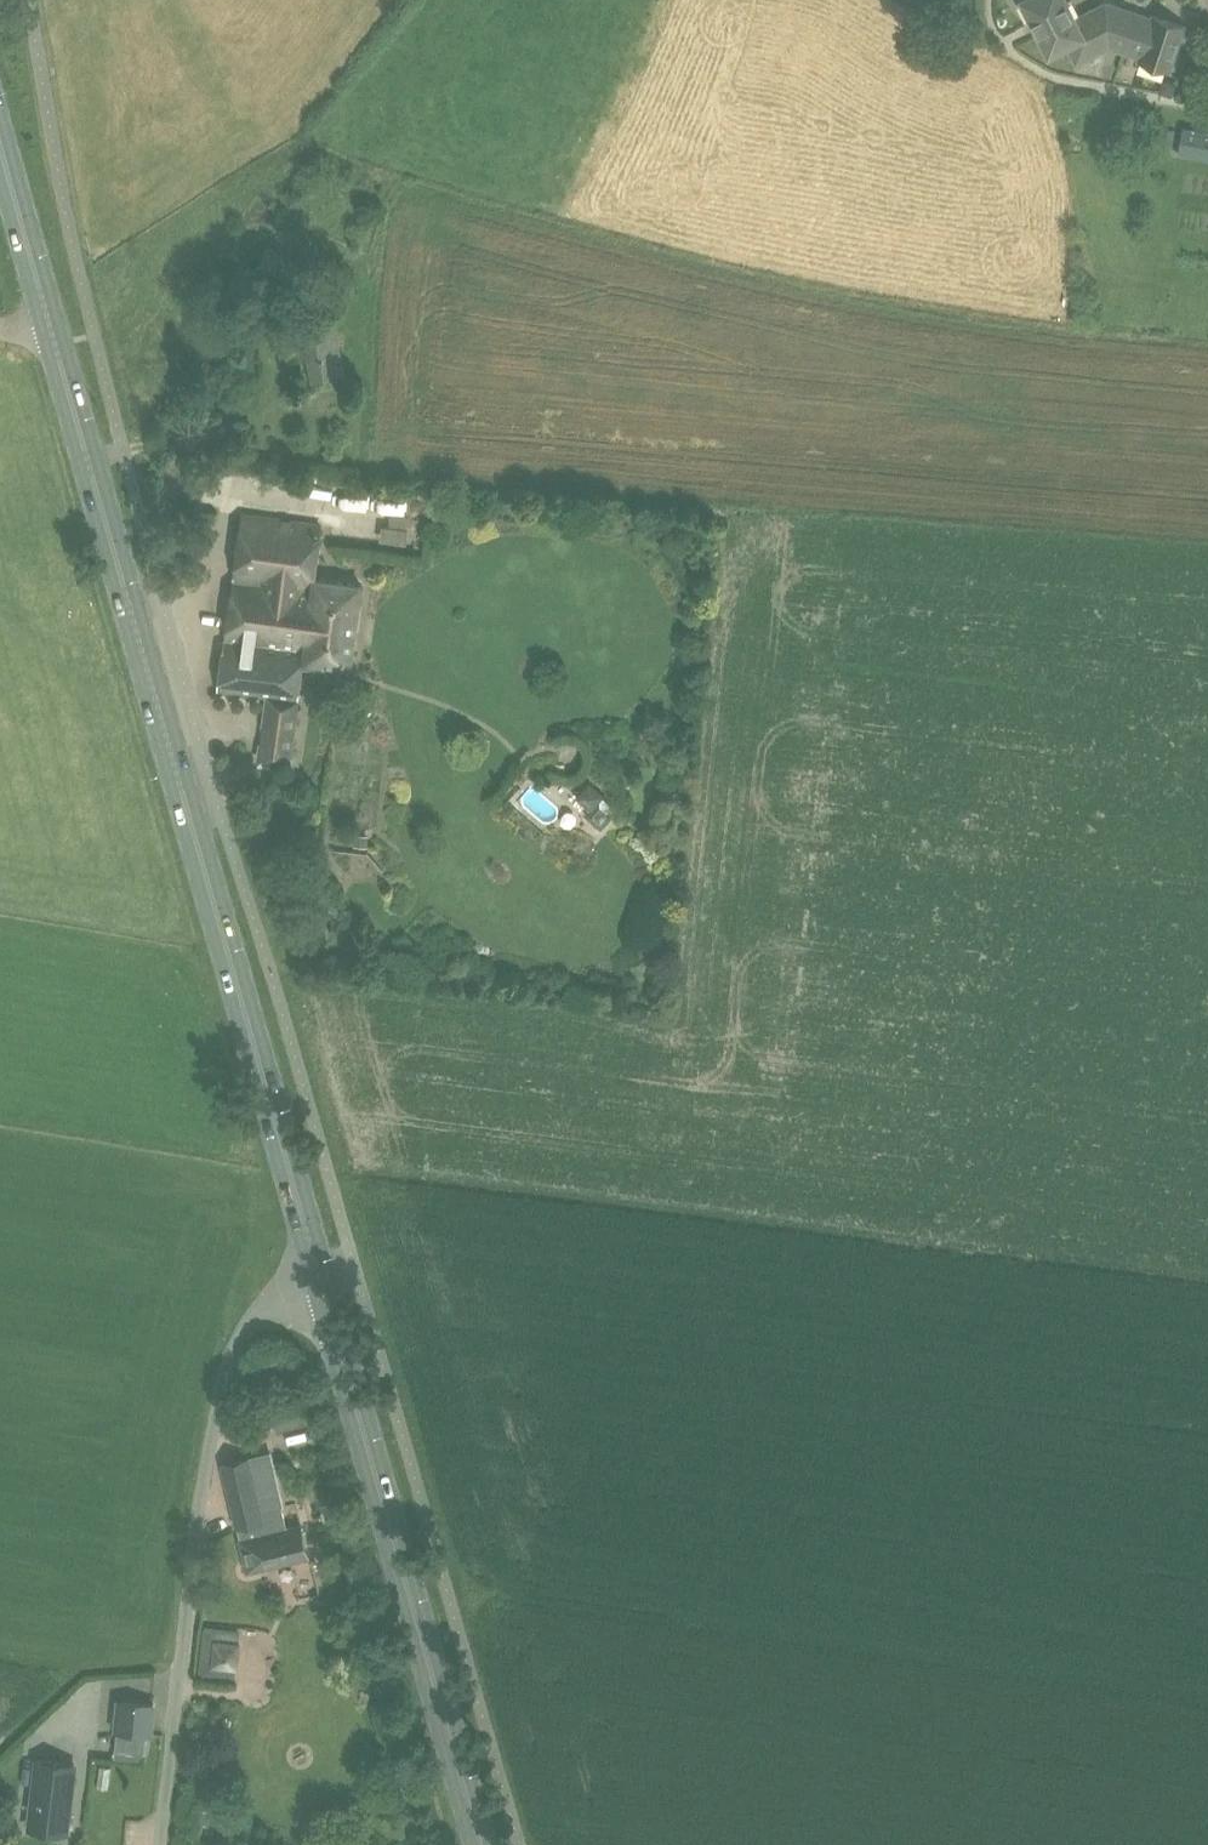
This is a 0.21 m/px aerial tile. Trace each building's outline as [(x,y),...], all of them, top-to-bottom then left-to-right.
[(1035,25),(1072,7),(1068,0),(1022,0),(1035,25)] [(1109,46),(1124,51),(1130,35),(1115,30),(1123,7),(1106,1),(1077,16),(1072,7),(1035,25),(1049,53),(1067,44),(1077,63),(1109,46)] [(1138,60),(1170,71),(1185,24),(1153,14),(1145,40),(1130,35),(1124,51),(1139,56),(1138,60)] [(1175,83),(1164,79),(1160,90),(1172,94),(1175,83)] [(1207,159),(1207,131),(1182,125),(1177,153),(1207,159)] [(306,349),(313,379),(345,372),(332,315),(295,323),(301,350),(306,349)] [(331,449),(327,452),(326,457),(330,461),(335,462),(339,459),(340,453),(336,449),(331,449)] [(313,483),(314,496),(341,493),(340,481),(313,483)] [(261,758),(288,762),(298,700),(303,661),(350,667),(361,584),(314,577),(319,542),(321,523),(242,512),(240,531),(218,689),(270,695),(261,758)] [(589,781),(576,795),(591,808),(604,793),(589,781)] [(355,835),(354,846),(366,847),(367,836),(355,835)] [(223,1463),(248,1569),(309,1555),(302,1525),(288,1528),(282,1504),(276,1506),(264,1454),(223,1463)] [(211,1666),(239,1669),(242,1641),(213,1638),(211,1666)] [(115,1728),(152,1732),(155,1703),(119,1699),(115,1728)] [(152,1754),(152,1736),(127,1735),(126,1754),(152,1754)] [(76,1762),(35,1757),(26,1830),(68,1835),(76,1762)]
